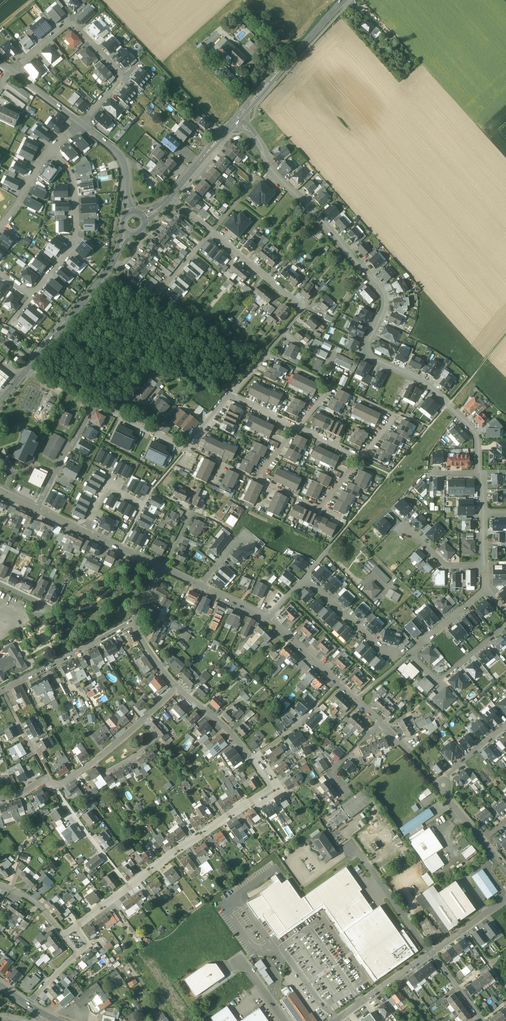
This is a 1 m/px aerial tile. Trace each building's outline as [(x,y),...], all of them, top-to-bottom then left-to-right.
[(57,5),(61,9),(64,7),(58,0),(55,3),(57,5)] [(64,0),(74,12),(81,6),(77,0),(64,0)] [(52,9),(53,10),(61,19),(66,15),(61,9),(57,5),(52,9)] [(95,13),(89,8),(78,18),(83,24),(95,13)] [(53,10),(48,14),(51,19),(56,24),(61,20),(53,10)] [(46,12),(43,14),(49,21),(51,19),(48,14),(46,12)] [(40,16),(46,23),(49,21),(43,14),(40,16)] [(42,19),(36,24),(45,34),(51,29),(42,19)] [(370,24),(367,21),(361,27),(368,33),(371,30),(374,26),(371,23),(370,24)] [(104,29),(97,22),(89,29),(96,36),(98,34),(104,29)] [(31,28),(30,29),(34,33),(39,39),(45,34),(36,24),(31,28)] [(28,31),(31,36),(34,33),(30,29),(31,28),(29,26),(25,29),(28,31)] [(104,29),(98,34),(102,39),(109,33),(104,28),(104,29)] [(27,37),(30,40),(33,38),(31,36),(28,31),(25,34),(27,37)] [(81,42),(72,32),(65,39),(70,45),(69,45),(69,47),(71,48),(72,48),(73,47),(74,48),(76,46),(81,42)] [(112,34),(105,40),(107,43),(112,39),(113,40),(115,38),(112,34)] [(27,37),(19,44),(25,50),(33,44),(30,40),(27,37)] [(107,43),(104,46),(111,54),(119,47),(118,46),(113,40),(112,39),(107,43)] [(13,40),(9,43),(15,50),(19,47),(13,40)] [(8,41),(0,48),(8,58),(17,52),(15,50),(9,43),(8,41)] [(236,49),(228,41),(221,48),(229,56),(236,49)] [(51,47),(42,54),(46,58),(51,64),(60,57),(56,52),(51,47)] [(82,48),(75,54),(77,56),(80,54),(84,50),(82,48)] [(96,58),(86,48),(84,50),(80,54),(86,60),(83,62),(87,67),(92,62),(96,58)] [(129,52),(126,49),(124,49),(124,50),(119,54),(116,57),(116,58),(118,60),(119,60),(120,61),(120,62),(120,63),(125,68),(128,65),(133,60),(128,55),(129,54),(129,52)] [(236,49),(229,56),(235,62),(242,54),(236,49)] [(242,54),(235,62),(240,67),(247,60),(242,54)] [(51,64),(46,58),(41,61),(47,68),(51,64)] [(133,60),(128,65),(130,67),(137,61),(135,58),(133,60)] [(35,60),(30,64),(40,75),(45,71),(41,67),(35,60)] [(98,71),(103,66),(99,62),(94,67),(98,71)] [(35,80),(40,75),(30,64),(25,68),(31,75),(35,80)] [(44,65),(41,67),(47,73),(49,71),(44,65)] [(94,74),(98,79),(107,70),(103,66),(98,71),(94,74)] [(146,83),(151,77),(146,72),(141,69),(137,74),(146,83)] [(98,79),(103,84),(106,80),(112,75),(107,70),(98,79)] [(146,72),(151,77),(153,78),(155,75),(148,70),(146,72)] [(142,88),(146,83),(137,74),(132,80),(136,83),(142,88)] [(35,80),(31,75),(27,79),(34,84),(37,82),(35,80)] [(115,79),(112,75),(106,80),(110,84),(115,79)] [(30,95),(10,80),(7,84),(27,99),(30,95)] [(143,89),(142,88),(136,83),(133,86),(140,92),(143,89)] [(132,99),(136,94),(131,89),(127,86),(122,91),(132,99)] [(138,95),(140,92),(133,86),(131,89),(136,94),(138,95)] [(25,105),(5,90),(2,95),(22,110),(25,105)] [(127,105),(132,99),(122,91),(117,97),(122,100),(127,105)] [(79,98),(75,94),(69,101),(74,104),(74,103),(79,98)] [(79,107),(84,102),(79,98),(74,103),(79,107)] [(118,106),(110,100),(104,107),(116,117),(119,113),(120,114),(123,111),(124,111),(118,106)] [(120,104),(126,109),(128,106),(127,105),(122,100),(119,103),(120,104)] [(82,112),(88,105),(84,102),(79,107),(78,108),(82,112)] [(0,107),(0,120),(14,127),(19,116),(0,107)] [(113,123),(111,122),(104,116),(100,112),(96,118),(95,121),(107,130),(113,123)] [(59,113),(54,119),(61,125),(66,118),(59,113)] [(106,113),(104,116),(111,122),(113,119),(106,113)] [(204,119),(197,113),(192,119),(195,122),(198,118),(202,121),(204,119)] [(64,127),(61,125),(54,119),(53,119),(48,127),(58,134),(64,127)] [(210,124),(204,119),(202,121),(199,125),(205,130),(210,124)] [(189,125),(186,122),(181,128),(189,135),(193,130),(194,129),(189,125)] [(39,127),(34,133),(39,137),(42,139),(43,138),(48,142),(52,137),(46,132),(41,129),(39,127)] [(189,135),(181,128),(176,134),(179,136),(184,141),(185,140),(189,135)] [(168,135),(162,142),(174,153),(176,150),(178,150),(178,148),(180,146),(168,135)] [(78,136),(73,141),(74,142),(78,147),(82,151),(88,146),(84,142),(78,136)] [(39,145),(27,139),(24,145),(36,151),(39,145)] [(87,139),(84,142),(88,146),(89,148),(92,145),(87,139)] [(36,151),(24,145),(19,156),(31,162),(36,151)] [(68,145),(62,150),(64,152),(70,159),(71,160),(77,155),(74,151),(70,147),(68,145)] [(240,151),(232,145),(228,150),(236,156),(240,151)] [(284,147),(274,156),(279,162),(283,158),(289,153),(284,147)] [(158,149),(152,155),(159,161),(165,154),(162,151),(158,148),(158,149)] [(236,156),(228,150),(224,154),(232,161),(236,156)] [(70,159),(64,152),(61,154),(67,161),(70,159)] [(230,163),(222,157),(218,162),(226,168),(230,163)] [(24,175),(29,166),(26,165),(27,162),(19,158),(13,170),(15,171),(24,175)] [(167,164),(166,165),(162,170),(168,175),(169,173),(173,169),(177,164),(170,158),(166,163),(167,164)] [(166,165),(160,161),(156,165),(156,166),(162,170),(166,165)] [(295,168),(288,161),(286,163),(282,167),(288,174),(291,171),(295,168)] [(226,168),(218,162),(214,166),(222,173),(226,168)] [(93,170),(90,163),(83,165),(76,168),(78,175),(85,173),(91,171),(93,170)] [(57,175),(60,171),(50,164),(46,169),(45,168),(44,170),(42,171),(43,172),(39,177),(40,178),(44,181),(49,185),(52,182),(51,181),(56,174),(57,175)] [(220,175),(212,169),(208,173),(216,180),(220,175)] [(298,173),(292,178),(298,184),(303,179),(308,175),(303,169),(298,173)] [(168,175),(162,170),(160,172),(157,175),(163,180),(168,175)] [(7,177),(13,180),(16,175),(14,174),(9,171),(8,171),(6,176),(7,177)] [(112,171),(99,172),(99,180),(112,180),(112,171)] [(216,180),(208,173),(204,178),(212,184),(214,182),(216,180)] [(308,175),(303,179),(306,182),(312,176),(310,174),(308,175)] [(81,178),(82,184),(88,183),(87,180),(90,179),(90,175),(87,176),(81,178)] [(17,192),(21,184),(13,180),(7,177),(3,185),(9,188),(17,192)] [(82,184),(80,184),(81,193),(95,191),(93,179),(90,179),(87,180),(88,183),(82,184)] [(210,187),(203,180),(199,185),(206,191),(210,187)] [(261,181),(247,198),(258,207),(262,203),(265,206),(276,193),(261,181)] [(317,188),(311,181),(304,187),(309,194),(313,190),(317,188)] [(206,191),(199,185),(195,190),(202,196),(204,194),(206,191)] [(317,188),(313,190),(316,193),(322,188),(320,185),(317,188)] [(55,187),(55,198),(61,198),(68,198),(68,186),(55,187)] [(47,193),(35,187),(31,194),(33,195),(38,197),(44,200),(47,193)] [(323,187),(316,193),(319,196),(322,193),(326,190),(323,187)] [(200,198),(193,192),(189,197),(196,203),(198,200),(200,198)] [(328,200),(322,193),(319,196),(315,200),(320,206),(328,200)] [(196,203),(189,197),(185,201),(192,208),(196,203)] [(81,199),(82,206),(96,205),(95,198),(90,198),(81,199)] [(30,200),(29,199),(26,206),(38,212),(41,205),(36,203),(30,200)] [(229,206),(221,200),(219,202),(220,203),(227,208),(229,206)] [(209,207),(202,201),(201,202),(204,204),(201,207),(206,211),(209,207)] [(196,203),(192,208),(197,212),(201,207),(198,205),(196,203)] [(227,208),(220,203),(217,206),(224,211),(227,208)] [(82,206),(82,214),(90,213),(96,213),(96,205),(82,206)] [(332,205),(325,211),(331,218),(332,218),(338,212),(332,205)] [(201,207),(197,212),(203,217),(207,212),(206,211),(201,207)] [(184,216),(177,211),(174,215),(176,217),(176,216),(181,220),(182,218),(184,216)] [(236,213),(225,226),(238,237),(251,221),(240,212),(238,214),(236,213)] [(334,220),(333,220),(336,223),(342,217),(340,215),(334,220)] [(181,220),(176,216),(176,217),(172,221),(179,226),(181,225),(183,222),(181,220)] [(342,217),(336,223),(342,231),(349,225),(342,217)] [(95,221),(85,220),(85,230),(95,231),(95,221)] [(179,226),(172,221),(169,225),(176,230),(178,228),(179,226)] [(60,222),(60,233),(69,233),(69,222),(67,222),(60,222)] [(176,230),(169,225),(166,229),(173,234),(174,233),(176,230)] [(361,235),(355,228),(347,235),(351,239),(350,239),(353,243),(356,240),(361,236),(361,235)] [(173,234),(166,229),(163,233),(169,238),(171,236),(173,234)] [(8,232),(7,231),(1,239),(4,241),(11,246),(17,239),(13,236),(8,232)] [(169,238),(163,233),(159,236),(166,242),(167,241),(169,238)] [(361,236),(356,240),(359,243),(360,242),(365,237),(363,234),(361,235),(361,236)] [(263,235),(256,244),(259,246),(266,238),(263,235)] [(57,236),(55,239),(62,244),(64,241),(57,236)] [(166,242),(159,236),(156,241),(161,245),(163,246),(165,244),(166,242)] [(93,240),(84,238),(83,243),(89,248),(92,244),(93,240)] [(266,238),(259,246),(262,248),(268,240),(266,238)] [(55,239),(51,245),(61,252),(65,246),(62,244),(55,239)] [(161,245),(156,241),(154,239),(151,243),(158,248),(159,247),(161,245)] [(187,248),(178,241),(177,241),(176,239),(174,242),(180,247),(185,251),(187,248)] [(203,249),(209,254),(215,247),(217,245),(211,240),(209,243),(203,249)] [(249,240),(244,247),(249,252),(255,245),(252,242),(249,240)] [(11,246),(4,241),(1,244),(3,246),(8,250),(11,246)] [(203,249),(209,243),(207,241),(201,248),(203,250),(203,249)] [(89,248),(83,243),(76,252),(85,258),(91,250),(89,248)] [(158,248),(151,243),(147,247),(149,248),(154,253),(156,250),(158,248)] [(358,248),(364,256),(368,253),(370,251),(363,243),(363,244),(358,248)] [(51,245),(46,251),(53,256),(56,258),(61,252),(51,245)] [(215,247),(209,254),(208,255),(213,259),(214,258),(221,251),(215,247)] [(370,251),(368,253),(370,256),(371,255),(375,251),(377,250),(374,247),(370,251)] [(154,253),(149,248),(146,253),(153,258),(154,257),(156,254),(154,253)] [(215,259),(220,263),(225,257),(227,254),(222,249),(221,251),(214,258),(215,259)] [(265,251),(263,249),(258,255),(265,261),(270,255),(266,252),(265,251)] [(46,251),(44,253),(48,256),(51,259),(53,256),(46,251)] [(153,258),(146,253),(143,257),(149,262),(151,260),(153,258)] [(46,259),(40,254),(40,255),(36,260),(46,267),(50,262),(46,259)] [(377,254),(373,258),(371,259),(373,260),(370,263),(376,269),(379,266),(384,262),(383,262),(377,254)] [(275,259),(270,255),(265,261),(272,267),(277,261),(275,259)] [(82,266),(84,263),(78,257),(75,260),(82,266)] [(149,262),(143,257),(139,261),(146,266),(147,265),(149,262)] [(228,259),(225,257),(220,264),(222,266),(228,259)] [(74,269),(77,272),(82,266),(75,260),(73,258),(67,264),(69,266),(74,269)] [(15,263),(23,268),(26,264),(18,259),(15,263)] [(46,267),(36,260),(32,265),(32,266),(38,270),(42,273),(46,267)] [(201,275),(206,269),(199,263),(195,260),(190,266),(199,273),(201,275)] [(384,262),(379,266),(381,269),(387,263),(385,260),(383,262),(384,262)] [(146,266),(139,261),(136,265),(143,270),(144,268),(146,266)] [(38,270),(32,266),(32,265),(31,264),(29,267),(36,272),(38,270)] [(234,264),(229,270),(231,272),(237,276),(241,270),(234,264)] [(143,270),(136,265),(132,269),(139,274),(140,273),(143,270)] [(186,271),(188,273),(195,279),(199,273),(190,266),(186,271)] [(287,266),(285,268),(280,274),(288,280),(292,274),(288,271),(290,268),(287,266)] [(388,267),(380,274),(387,281),(394,275),(394,274),(391,270),(390,271),(388,267)] [(69,273),(63,268),(58,274),(60,276),(67,281),(67,282),(72,276),(73,277),(75,275),(71,271),(69,273)] [(139,274),(132,269),(129,273),(134,277),(136,278),(138,276),(139,274)] [(172,274),(164,269),(162,272),(169,277),(172,274)] [(34,275),(27,270),(22,277),(32,284),(38,277),(34,275)] [(248,276),(241,270),(237,276),(241,280),(239,282),(242,284),(248,276)] [(129,273),(127,271),(123,275),(130,281),(134,277),(129,273)] [(193,281),(195,279),(188,273),(186,275),(193,281)] [(297,278),(292,274),(288,280),(295,286),(299,280),(297,278)] [(186,275),(184,278),(191,283),(193,281),(186,275)] [(60,276),(57,279),(64,285),(67,281),(60,276)] [(186,289),(191,283),(184,278),(182,276),(177,281),(186,289)] [(57,279),(55,281),(62,287),(64,285),(57,279)] [(396,279),(388,284),(391,289),(394,288),(392,285),(398,282),(396,279)] [(53,280),(49,285),(58,293),(63,288),(62,287),(55,281),(53,280)] [(398,282),(392,285),(394,288),(394,289),(395,292),(396,291),(397,293),(398,293),(400,292),(402,292),(405,291),(405,292),(408,290),(401,280),(398,282)] [(172,287),(175,289),(182,295),(186,289),(177,281),(172,287)] [(317,282),(313,287),(319,291),(325,284),(322,282),(320,284),(317,282)] [(1,298),(8,289),(1,283),(0,284),(0,298),(1,298)] [(309,283),(300,294),(308,300),(312,295),(308,291),(313,286),(309,283)] [(49,285),(45,289),(47,291),(53,297),(54,298),(58,293),(49,285)] [(361,294),(367,288),(365,285),(359,291),(361,294)] [(258,287),(253,293),(258,296),(261,298),(265,292),(258,287)] [(367,288),(361,294),(370,304),(376,298),(367,288)] [(180,297),(182,295),(175,289),(173,291),(180,297)] [(47,291),(44,294),(51,300),(53,297),(47,291)] [(173,305),(178,299),(171,293),(168,291),(164,297),(173,305)] [(173,291),(171,293),(178,299),(180,297),(173,291)] [(9,298),(5,304),(16,312),(21,306),(17,303),(20,298),(13,292),(12,293),(9,298)] [(265,292),(261,298),(268,304),(273,298),(265,292)] [(49,303),(40,295),(35,302),(44,309),(49,303)] [(333,303),(324,295),(320,301),(322,303),(324,301),(330,306),(333,303)] [(399,299),(393,300),(394,308),(398,307),(404,306),(403,299),(399,299)] [(330,306),(324,301),(322,303),(319,306),(325,312),(328,308),(332,311),(334,309),(330,306)] [(285,306),(276,317),(282,321),(291,310),(285,306)] [(31,307),(25,314),(36,323),(41,316),(36,311),(31,307)] [(368,312),(363,310),(362,312),(361,312),(359,316),(360,316),(359,318),(363,320),(368,323),(372,314),(368,312)] [(402,318),(393,313),(391,317),(390,317),(388,321),(398,326),(399,324),(401,320),(402,318)] [(25,314),(19,321),(24,326),(29,330),(36,323),(25,314)] [(320,324),(311,316),(306,323),(314,331),(318,326),(320,324)] [(362,337),(366,329),(357,325),(352,322),(348,330),(349,331),(362,337)] [(26,335),(29,330),(24,326),(20,330),(26,335)] [(399,333),(386,327),(381,335),(391,340),(394,341),(395,341),(399,333)] [(311,338),(306,335),(305,336),(299,331),(294,336),(300,342),(302,339),(306,343),(311,338)] [(20,338),(14,333),(12,335),(10,338),(16,343),(20,338)] [(10,338),(9,337),(7,339),(10,342),(14,345),(16,343),(10,338)] [(355,351),(359,343),(357,342),(349,338),(348,340),(346,339),(343,344),(346,345),(345,346),(355,351)] [(320,342),(315,339),(309,351),(325,359),(326,356),(324,355),(325,354),(317,350),(320,342)] [(389,346),(379,341),(375,349),(390,357),(393,350),(394,348),(389,346)] [(6,342),(1,348),(3,350),(2,351),(3,352),(4,351),(7,354),(12,348),(8,344),(6,342)] [(398,347),(390,343),(389,346),(394,348),(393,350),(396,352),(398,347)] [(299,349),(290,345),(285,355),(291,358),(294,359),(295,358),(299,349)] [(401,348),(396,359),(404,363),(407,356),(409,352),(401,348)] [(352,361),(338,354),(334,363),(348,370),(352,361)] [(423,362),(424,360),(414,356),(411,363),(410,365),(420,370),(420,368),(423,362)] [(316,362),(312,370),(317,373),(323,361),(318,359),(316,362)] [(441,366),(432,360),(425,371),(434,376),(434,377),(438,371),(441,366)] [(371,366),(362,362),(356,374),(363,378),(361,382),(363,383),(367,374),(371,366)] [(285,369),(275,364),(273,369),(281,373),(283,374),(285,369)] [(273,369),(271,368),(268,373),(276,377),(279,378),(281,373),(273,369)] [(444,369),(440,375),(444,379),(447,376),(449,373),(444,369)] [(9,378),(2,372),(0,371),(0,388),(9,378)] [(374,378),(372,384),(380,388),(386,375),(378,371),(374,378)] [(268,373),(266,372),(264,377),(274,382),(276,377),(268,373)] [(299,376),(295,374),(290,384),(295,387),(299,376)] [(367,374),(363,383),(368,385),(370,383),(372,377),(367,374)] [(339,384),(345,386),(348,377),(342,375),(339,384)] [(304,379),(299,376),(295,387),(299,389),(304,379)] [(444,379),(440,385),(447,390),(454,382),(447,376),(444,379)] [(309,381),(304,379),(299,389),(304,391),(309,381)] [(313,383),(309,381),(304,391),(309,393),(313,383)] [(147,383),(135,397),(142,402),(151,392),(148,389),(151,386),(147,383)] [(313,383),(309,393),(313,396),(318,385),(313,383)] [(253,384),(248,394),(253,396),(258,386),(253,384)] [(407,391),(404,397),(410,400),(416,388),(410,385),(407,391)] [(263,388),(258,386),(253,396),(258,399),(263,388)] [(267,391),(263,388),(258,399),(262,401),(267,391)] [(421,391),(416,388),(410,400),(415,403),(419,397),(421,391)] [(349,395),(339,390),(337,395),(347,400),(349,395)] [(272,393),(267,391),(262,401),(267,403),(268,402),(272,393)] [(277,394),(272,392),(272,393),(268,402),(272,404),(277,394)] [(277,394),(272,404),(277,406),(280,400),(282,396),(277,394)] [(347,400),(337,395),(334,400),(342,403),(345,404),(347,400)] [(423,399),(419,397),(415,403),(415,404),(417,406),(422,400),(423,399)] [(169,406),(158,398),(154,403),(154,402),(149,408),(153,412),(156,409),(163,414),(169,406)] [(434,402),(428,398),(425,402),(421,407),(426,412),(434,402)] [(474,398),(464,408),(470,414),(476,408),(480,404),(474,398)] [(305,403),(295,399),(293,403),(302,408),(303,408),(305,403)] [(334,400),(332,399),(330,403),(340,408),(342,403),(334,400)] [(425,402),(422,400),(417,406),(416,407),(419,409),(421,407),(425,402)] [(434,402),(426,412),(431,416),(432,416),(436,411),(439,406),(434,402)] [(480,404),(476,408),(479,411),(482,407),(485,404),(483,402),(480,404)] [(293,403),(292,403),(290,408),(299,412),(300,413),(302,408),(293,403)] [(340,408),(330,403),(328,408),(334,411),(338,413),(340,408)] [(357,404),(352,414),(357,416),(362,406),(357,404)] [(232,405),(231,405),(229,409),(239,414),(242,409),(241,409),(232,405)] [(200,406),(194,412),(198,416),(204,409),(200,406)] [(362,406),(357,416),(361,418),(366,408),(362,406)] [(290,408),(288,407),(286,412),(296,417),(299,412),(290,408)] [(479,411),(476,414),(478,416),(481,413),(484,409),(482,407),(479,411)] [(366,408),(361,418),(366,421),(371,410),(366,408)] [(239,414),(229,409),(227,414),(237,419),(239,414)] [(371,410),(366,421),(371,423),(376,413),(371,410)] [(188,417),(182,411),(177,416),(173,422),(179,427),(181,426),(188,417)] [(436,411),(432,416),(431,416),(430,418),(433,420),(438,413),(436,411)] [(72,416),(65,412),(59,423),(65,426),(67,422),(69,423),(72,416)] [(99,414),(96,413),(95,416),(94,416),(93,419),(91,422),(93,423),(100,426),(100,427),(102,424),(103,425),(105,421),(104,421),(105,418),(103,417),(99,414)] [(381,415),(376,413),(371,423),(376,425),(381,415)] [(487,419),(481,413),(478,416),(475,419),(481,425),(487,419)] [(237,419),(227,414),(225,419),(235,424),(237,419)] [(322,416),(317,414),(312,424),(317,426),(322,416)] [(188,417),(181,426),(187,431),(192,426),(196,421),(190,415),(188,417)] [(251,416),(250,416),(248,420),(245,426),(250,428),(255,418),(251,416)] [(326,418),(322,416),(317,426),(322,429),(326,418)] [(260,420),(255,418),(250,428),(255,430),(260,420)] [(326,418),(322,429),(326,431),(331,421),(326,418)] [(488,424),(489,426),(497,420),(495,418),(488,424)] [(235,424),(225,419),(222,424),(233,428),(235,424)] [(265,422),(260,420),(255,430),(260,433),(265,422)] [(403,420),(401,425),(411,430),(413,425),(409,423),(403,420)] [(502,426),(497,420),(489,426),(488,427),(489,429),(499,429),(502,426)] [(331,421),(326,431),(331,433),(336,423),(331,421)] [(452,421),(447,429),(449,432),(456,426),(452,421)] [(269,425),(265,422),(260,433),(264,435),(269,425)] [(336,423),(331,433),(336,435),(341,425),(336,423)] [(233,428),(222,424),(220,428),(230,433),(233,428)] [(274,427),(269,425),(264,435),(269,437),(272,432),(274,427)] [(345,427),(341,425),(336,435),(341,438),(345,427)] [(411,430),(401,425),(398,430),(409,435),(411,430)] [(464,433),(457,425),(456,426),(449,432),(452,435),(451,435),(453,437),(454,437),(456,439),(464,433)] [(133,433),(119,426),(111,443),(131,452),(137,439),(131,436),(133,433)] [(90,428),(88,431),(87,430),(86,433),(84,436),(89,439),(89,440),(96,438),(95,437),(98,432),(97,432),(90,428)] [(489,429),(485,428),(485,437),(499,438),(499,429),(489,429)] [(369,434),(358,429),(356,434),(365,438),(366,438),(369,434)] [(409,435),(398,430),(396,434),(402,437),(406,439),(409,435)] [(25,432),(25,433),(24,432),(24,433),(25,433),(24,434),(24,433),(23,434),(24,434),(24,435),(23,435),(24,435),(23,436),(22,436),(23,436),(14,455),(8,453),(8,452),(4,450),(2,454),(6,456),(7,455),(13,458),(16,460),(16,462),(15,463),(16,464),(17,465),(18,465),(19,465),(19,464),(20,462),(24,464),(27,465),(29,463),(32,456),(32,457),(33,456),(39,444),(35,442),(36,442),(35,442),(35,441),(36,441),(35,440),(36,440),(37,440),(36,439),(37,439),(36,438),(37,437),(38,438),(38,437),(37,437),(35,436),(35,435),(35,436),(35,435),(34,434),(33,433),(32,433),(30,432),(29,432),(28,432),(28,433),(26,432),(25,431),(24,432),(25,432)] [(356,434),(355,433),(353,438),(362,442),(363,443),(365,438),(356,434)] [(396,434),(392,433),(390,437),(400,442),(402,437),(396,434)] [(464,433),(456,439),(460,444),(468,438),(464,433)] [(65,440),(54,435),(49,444),(50,445),(49,447),(52,449),(48,457),(54,460),(65,440)] [(307,440),(297,435),(294,440),(305,445),(307,440)] [(213,440),(208,437),(206,441),(205,443),(204,446),(203,448),(208,450),(213,440)] [(353,438),(352,437),(349,442),(360,447),(362,442),(353,438)] [(400,442),(390,437),(388,442),(396,446),(398,447),(400,442)] [(218,442),(213,440),(208,450),(213,452),(218,442)] [(305,445),(294,440),(292,445),(301,449),(302,450),(305,445)] [(92,447),(81,441),(78,448),(88,454),(92,447)] [(388,442),(386,441),(383,446),(394,451),(396,446),(388,442)] [(167,448),(153,442),(145,458),(165,468),(167,464),(166,463),(168,459),(169,459),(171,455),(165,452),(167,448)] [(218,442),(213,452),(217,454),(222,444),(218,442)] [(267,448),(257,443),(255,448),(265,453),(267,448)] [(505,459),(505,443),(497,443),(498,451),(490,451),(490,463),(497,463),(497,459),(505,459)] [(227,446),(222,444),(217,454),(222,456),(223,455),(227,446)] [(301,449),(292,445),(291,444),(289,449),(299,454),(301,449)] [(232,447),(227,445),(227,446),(223,455),(227,457),(232,447)] [(320,449),(315,446),(311,457),(316,459),(320,449)] [(394,451),(383,446),(381,450),(389,454),(391,455),(394,451)] [(237,449),(232,447),(227,457),(232,460),(237,449)] [(265,453),(255,448),(252,453),(260,456),(263,457),(265,453)] [(299,454),(289,449),(287,454),(297,459),(299,454)] [(325,451),(320,449),(316,459),(320,461),(325,451)] [(381,450),(379,449),(377,454),(387,459),(389,454),(381,450)] [(109,455),(103,451),(97,461),(103,464),(109,455)] [(330,453),(325,451),(320,461),(325,463),(330,453)] [(252,453),(252,452),(250,452),(248,456),(258,461),(260,456),(252,453)] [(443,452),(432,452),(432,463),(443,463),(443,462),(443,453),(443,452)] [(79,456),(74,453),(70,460),(77,463),(78,462),(77,461),(79,456)] [(334,455),(330,453),(325,463),(330,466),(334,455)] [(297,459),(287,454),(284,459),(295,464),(297,459)] [(387,459),(377,454),(374,459),(381,462),(385,464),(387,459)] [(469,456),(460,456),(459,454),(456,454),(455,456),(454,456),(454,458),(454,465),(454,466),(465,466),(467,467),(469,467),(470,466),(470,464),(469,462),(469,456)] [(115,458),(109,455),(103,464),(110,468),(115,458)] [(339,458),(334,455),(330,466),(335,468),(337,463),(339,458)] [(258,461),(248,456),(246,461),(254,465),(256,466),(258,461)] [(215,463),(205,459),(202,464),(213,468),(215,463)] [(70,460),(63,473),(75,480),(82,466),(77,463),(70,460)] [(246,461),(243,460),(241,465),(251,469),(254,465),(246,461)] [(121,475),(126,465),(120,462),(119,464),(116,469),(115,472),(121,475)] [(213,468),(202,464),(200,468),(210,473),(213,468)] [(126,465),(121,475),(127,478),(132,469),(126,465)] [(251,469),(241,465),(239,470),(249,474),(251,469)] [(40,471),(35,469),(29,482),(41,488),(47,474),(45,473),(46,471),(41,468),(40,471)] [(210,473),(200,468),(198,473),(208,478),(210,473)] [(239,475),(228,470),(226,475),(236,480),(239,475)] [(277,470),(272,480),(277,482),(282,472),(277,470)] [(99,472),(97,471),(94,477),(102,482),(103,483),(107,476),(105,475),(99,472)] [(371,475),(360,471),(358,475),(368,480),(371,475)] [(287,474),(282,472),(277,482),(282,484),(287,474)] [(208,478),(198,473),(196,478),(206,483),(208,478)] [(328,476),(321,473),(319,478),(329,483),(331,478),(328,476)] [(291,476),(287,474),(282,484),(287,487),(291,476)] [(236,480),(226,475),(224,480),(234,484),(236,480)] [(368,480),(358,475),(356,480),(366,485),(368,480)] [(501,484),(501,475),(492,475),(492,484),(501,484)] [(296,479),(291,476),(287,487),(291,489),(296,479)] [(94,477),(93,477),(89,483),(98,488),(99,488),(102,482),(94,477)] [(329,483),(319,478),(317,483),(323,486),(327,488),(329,483)] [(296,479),(291,489),(296,491),(301,481),(296,479)] [(134,493),(139,484),(133,480),(129,487),(128,490),(134,493)] [(234,484),(224,480),(222,484),(232,489),(234,484)] [(366,485),(356,480),(354,485),(360,488),(364,490),(366,485)] [(441,491),(441,480),(433,480),(433,482),(433,491),(441,491)] [(464,480),(448,480),(448,494),(464,494),(464,481),(464,480)] [(474,494),(474,480),(464,481),(464,494),(474,494)] [(262,486),(252,481),(250,486),(260,491),(262,486)] [(317,483),(313,481),(310,486),(321,490),(323,486),(317,483)] [(422,481),(414,488),(419,494),(427,486),(422,481)] [(89,482),(85,489),(95,494),(98,488),(89,483),(89,482)] [(146,486),(140,482),(139,484),(134,493),(141,497),(142,494),(146,486)] [(360,488),(354,485),(350,483),(348,488),(358,493),(360,488)] [(232,489),(222,484),(220,489),(230,494),(232,489)] [(260,491),(250,486),(248,491),(258,495),(260,491)] [(321,490),(310,486),(308,490),(318,495),(321,490)] [(189,493),(176,487),(172,496),(185,501),(189,493)] [(358,493),(348,488),(345,492),(353,496),(356,497),(358,493)] [(199,489),(196,496),(197,497),(200,498),(204,491),(199,489)] [(318,495),(308,490),(306,495),(316,500),(318,495)] [(258,495),(248,491),(246,495),(256,500),(258,495)] [(353,496),(345,492),(343,491),(341,496),(351,501),(353,496)] [(46,502),(53,505),(58,496),(52,492),(46,502)] [(286,497),(276,492),(274,497),(284,502),(286,497)] [(497,493),(495,493),(492,493),(493,503),(497,502),(497,503),(497,502),(498,503),(500,503),(500,502),(501,502),(501,493),(497,493)] [(92,500),(82,495),(79,501),(88,506),(92,500)] [(117,498),(111,495),(109,499),(106,504),(112,508),(116,501),(117,498)] [(256,500),(246,495),(243,500),(254,505),(256,500)] [(53,505),(52,506),(58,510),(60,507),(64,499),(58,496),(53,505)] [(351,501),(341,496),(339,501),(348,505),(349,506),(351,501)] [(152,504),(159,508),(163,502),(153,497),(150,503),(152,504)] [(200,498),(197,497),(193,505),(200,508),(204,500),(200,498)] [(284,502),(274,497),(272,502),(282,507),(284,502)] [(0,498),(0,505),(6,508),(9,502),(0,498)] [(412,509),(402,499),(395,507),(405,516),(409,513),(412,509)] [(229,500),(221,511),(226,514),(231,506),(233,503),(229,500)] [(348,505),(339,501),(338,500),(335,505),(346,510),(348,505)] [(89,506),(80,501),(76,508),(86,512),(89,506)] [(129,505),(123,501),(122,503),(118,509),(117,511),(124,514),(129,505)] [(282,507),(272,502),(269,507),(280,511),(282,507)] [(135,508),(129,505),(124,514),(130,518),(131,516),(134,510),(135,508)] [(299,507),(294,505),(290,515),(294,517),(299,507)] [(346,510),(335,505),(333,510),(343,515),(346,510)] [(244,510),(237,506),(235,509),(226,522),(233,527),(244,510)] [(418,509),(415,506),(412,509),(409,513),(412,516),(418,509)] [(23,510),(17,507),(14,514),(20,517),(23,510)] [(280,511),(269,507),(267,512),(277,516),(280,511)] [(299,507),(294,517),(299,520),(304,509),(299,507)] [(87,513),(77,508),(74,514),(75,515),(80,517),(84,519),(87,513)] [(304,509),(299,520),(304,522),(309,511),(304,509)] [(29,513),(23,510),(20,517),(26,519),(29,513)] [(148,512),(145,511),(142,517),(152,522),(155,516),(154,515),(148,512)] [(173,511),(171,515),(169,514),(165,520),(165,521),(167,522),(166,524),(173,528),(174,525),(176,526),(179,521),(177,520),(179,516),(180,515),(176,514),(173,511)] [(221,511),(217,518),(221,521),(226,514),(221,511)] [(309,511),(304,522),(309,524),(313,514),(309,511)] [(33,515),(29,513),(26,519),(25,522),(29,524),(33,515)] [(394,519),(388,513),(383,518),(389,524),(394,519)] [(20,517),(14,514),(13,517),(12,516),(10,519),(11,521),(17,524),(20,517)] [(313,514),(309,524),(313,526),(318,516),(313,514)] [(421,517),(419,515),(412,522),(414,524),(413,525),(416,528),(417,527),(420,529),(426,523),(424,520),(425,519),(422,516),(421,517)] [(318,516),(313,526),(318,528),(323,518),(318,516)] [(116,523),(105,517),(104,519),(101,525),(100,527),(111,532),(114,526),(116,523)] [(152,522),(142,517),(139,524),(148,529),(152,522)] [(323,518),(318,528),(323,531),(327,521),(327,522),(328,520),(323,518)] [(383,518),(375,527),(383,535),(386,533),(385,532),(391,526),(389,524),(383,518)] [(49,522),(43,519),(41,523),(39,523),(37,526),(39,527),(45,530),(49,522)] [(165,520),(163,519),(159,526),(163,529),(166,524),(167,522),(165,521),(165,520)] [(198,521),(195,520),(189,531),(192,533),(191,534),(196,537),(204,524),(198,520),(198,521)] [(493,520),(493,529),(502,529),(505,528),(505,520),(493,520)] [(327,521),(323,531),(322,532),(327,534),(332,524),(327,522),(327,521)] [(474,530),(474,521),(471,521),(466,521),(466,530),(474,530)] [(55,525),(49,522),(45,530),(43,533),(42,536),(47,538),(49,537),(52,532),(55,525)] [(426,523),(420,529),(423,532),(430,526),(426,523)] [(432,528),(426,535),(431,540),(431,541),(434,543),(445,532),(437,523),(432,528)] [(332,524),(327,534),(332,536),(337,526),(332,524)] [(56,526),(53,532),(58,535),(60,532),(61,528),(56,526)] [(430,526),(423,532),(426,535),(432,528),(430,526)] [(223,529),(222,531),(224,533),(229,537),(230,535),(223,529)] [(74,534),(68,531),(66,536),(64,535),(63,537),(67,539),(71,541),(74,534)] [(141,534),(134,531),(134,532),(131,538),(130,540),(136,544),(141,534)] [(224,533),(217,541),(224,547),(231,539),(229,537),(224,533)] [(81,537),(74,534),(71,541),(74,542),(73,544),(74,544),(77,545),(81,537)] [(147,538),(141,534),(136,544),(141,546),(142,547),(143,545),(146,539),(147,538)] [(498,535),(493,535),(493,543),(504,543),(504,542),(505,542),(505,539),(504,539),(504,534),(498,535)] [(167,546),(156,540),(151,549),(161,555),(167,546)] [(262,549),(265,545),(260,540),(257,544),(260,546),(260,547),(262,549)] [(70,544),(66,551),(70,553),(73,547),(74,544),(73,544),(74,542),(71,541),(70,544)] [(102,547),(89,541),(86,550),(98,555),(102,547)] [(217,541),(210,549),(215,554),(217,555),(224,547),(217,541)] [(474,541),(466,541),(466,549),(463,549),(463,554),(474,554),(474,541)] [(257,544),(256,543),(241,548),(248,554),(255,553),(260,547),(260,546),(257,544)] [(454,553),(445,543),(442,546),(438,550),(448,559),(454,553)] [(248,554),(241,548),(234,556),(241,562),(248,554)] [(210,549),(206,554),(211,558),(215,554),(210,549)] [(418,550),(410,558),(414,562),(415,561),(418,564),(422,559),(425,556),(418,550)] [(117,554),(110,551),(105,560),(112,564),(113,562),(115,557),(117,554)] [(184,553),(179,551),(176,558),(184,562),(187,555),(184,553)] [(307,563),(299,557),(294,564),(302,570),(307,563)] [(92,560),(88,558),(87,559),(85,564),(84,565),(97,572),(101,565),(96,562),(97,561),(93,559),(92,560)] [(376,566),(369,559),(360,568),(367,575),(372,571),(376,566)] [(415,566),(418,568),(424,562),(422,559),(418,564),(415,566)] [(426,564),(423,567),(429,573),(436,565),(430,559),(426,564)] [(424,562),(418,568),(420,570),(423,567),(426,564),(424,562)] [(389,580),(376,566),(372,571),(385,584),(389,580)] [(493,586),(497,586),(497,588),(502,585),(505,582),(505,580),(505,574),(505,566),(499,566),(493,566),(493,575),(495,575),(496,579),(493,579),(493,586)] [(223,567),(218,573),(228,581),(232,575),(223,567)] [(225,569),(232,575),(234,573),(227,567),(225,569)] [(327,573),(321,567),(313,575),(320,582),(323,579),(328,574),(327,573)] [(437,569),(431,575),(434,577),(439,571),(437,569)] [(445,586),(445,571),(439,571),(434,577),(434,586),(445,586)] [(474,586),(474,571),(466,571),(466,580),(466,586),(467,586),(474,586)] [(328,574),(323,579),(326,581),(332,575),(329,572),(327,573),(328,574)] [(218,573),(214,578),(223,586),(228,581),(218,573)] [(294,579),(289,576),(285,573),(280,579),(283,581),(287,585),(288,586),(294,579)] [(20,577),(13,574),(11,578),(14,580),(18,582),(20,577)] [(459,575),(451,575),(451,588),(460,588),(460,583),(460,575),(459,575)] [(251,580),(243,577),(238,587),(246,591),(249,585),(251,581),(251,580)] [(340,587),(332,579),(325,587),(333,594),(336,591),(340,587)] [(32,583),(25,580),(21,588),(25,590),(26,589),(29,590),(31,587),(32,587),(33,585),(32,584),(32,583)] [(47,583),(40,580),(34,593),(42,596),(47,583)] [(221,589),(223,586),(216,581),(214,583),(221,589)] [(267,586),(258,582),(252,594),(261,598),(267,586)] [(372,582),(364,591),(372,599),(380,590),(372,582)] [(340,587),(336,591),(339,594),(344,588),(345,587),(342,584),(340,587)] [(169,593),(158,587),(154,593),(164,599),(165,597),(166,598),(169,593)] [(59,591),(52,588),(47,599),(54,602),(58,595),(60,591),(59,591)] [(310,597),(314,593),(309,588),(306,591),(304,589),(298,596),(305,603),(306,602),(310,597)] [(339,594),(338,594),(341,597),(345,592),(347,591),(344,588),(339,594)] [(390,590),(390,589),(385,597),(396,603),(400,595),(395,592),(390,590)] [(199,595),(190,591),(187,598),(195,602),(199,595)] [(353,600),(345,592),(341,597),(339,599),(347,607),(353,600)] [(166,598),(165,597),(164,599),(160,605),(164,607),(167,609),(172,601),(166,598)] [(456,603),(450,597),(447,600),(452,606),(456,603)] [(210,601),(204,598),(198,609),(204,612),(207,606),(210,601)] [(310,607),(315,612),(322,606),(324,603),(318,598),(310,607)] [(445,602),(442,599),(437,603),(440,608),(439,609),(443,614),(452,606),(447,600),(445,602)] [(485,601),(477,608),(478,609),(483,616),(486,614),(487,614),(490,611),(489,610),(492,609),(488,604),(485,601)] [(160,605),(156,602),(152,609),(160,614),(164,607),(160,605)] [(226,607),(216,602),(213,608),(215,609),(214,611),(217,612),(209,627),(215,630),(226,607)] [(289,603),(279,614),(281,617),(282,616),(283,615),(283,614),(290,608),(292,606),(289,603)] [(429,605),(419,614),(423,619),(429,626),(437,619),(432,613),(434,611),(429,605)] [(324,608),(322,606),(315,612),(318,614),(324,608)] [(368,612),(362,606),(355,614),(361,620),(364,616),(368,612)] [(328,607),(326,610),(320,616),(325,621),(334,612),(331,610),(328,607)] [(290,608),(283,614),(283,615),(285,616),(287,618),(294,611),(290,608)] [(318,614),(320,616),(326,610),(324,608),(318,614)] [(481,618),(483,616),(478,609),(475,611),(479,615),(481,618)] [(242,614),(234,610),(231,615),(230,617),(229,616),(228,619),(227,619),(226,623),(231,626),(233,621),(237,623),(238,623),(242,614)] [(364,616),(367,619),(372,614),(373,613),(370,610),(368,612),(364,616)] [(294,611),(287,618),(289,620),(291,622),(298,615),(297,615),(294,611)] [(298,615),(291,622),(290,623),(289,624),(291,626),(302,615),(299,612),(297,615),(298,615)] [(325,621),(330,626),(336,620),(339,617),(334,612),(325,621)] [(476,617),(472,612),(467,616),(475,625),(479,621),(476,617)] [(366,620),(370,624),(375,620),(377,618),(372,614),(367,619),(366,620)] [(475,625),(467,616),(462,620),(467,625),(470,629),(471,629),(475,625)] [(417,617),(412,621),(418,627),(422,624),(420,621),(417,617)] [(256,621),(249,618),(246,624),(241,634),(246,637),(251,625),(253,626),(255,622),(256,621)] [(306,619),(296,630),(298,633),(299,632),(300,631),(307,624),(309,622),(306,619)] [(339,622),(336,620),(330,626),(332,628),(339,622)] [(382,627),(375,620),(370,624),(368,627),(375,634),(382,627)] [(161,622),(156,629),(164,634),(168,626),(169,627),(170,624),(165,621),(163,623),(161,622)] [(186,628),(172,621),(170,624),(169,627),(171,628),(172,627),(183,633),(186,628)] [(343,621),(341,624),(335,630),(340,635),(348,626),(343,621)] [(412,621),(405,627),(414,638),(422,632),(418,627),(412,621)] [(332,628),(335,630),(341,624),(339,622),(332,628)] [(267,629),(260,623),(260,624),(256,627),(254,630),(256,633),(258,632),(261,635),(267,629)] [(458,623),(453,627),(464,640),(471,634),(469,632),(467,629),(464,631),(458,623)] [(307,624),(300,631),(302,632),(304,634),(311,627),(307,624)] [(340,635),(345,640),(351,634),(354,632),(348,626),(340,635)] [(311,627),(304,634),(306,636),(308,638),(315,631),(314,631),(311,627)] [(457,646),(464,640),(453,627),(449,631),(455,639),(453,641),(457,646)] [(191,635),(187,632),(189,630),(186,628),(183,633),(181,635),(187,640),(191,635)] [(164,634),(156,629),(153,635),(155,637),(160,640),(164,634)] [(274,636),(267,629),(261,635),(265,639),(264,640),(267,643),(274,636)] [(315,631),(308,638),(307,639),(306,640),(309,642),(319,631),(316,629),(314,631),(315,631)] [(393,634),(385,631),(383,640),(383,641),(390,643),(393,634)] [(133,632),(127,635),(131,644),(138,641),(133,632)] [(256,633),(251,638),(255,642),(256,641),(258,639),(261,635),(258,632),(256,633)] [(411,641),(404,632),(401,636),(399,642),(404,647),(411,641)] [(354,636),(351,634),(345,640),(347,643),(354,636)] [(401,636),(393,634),(390,643),(398,645),(399,642),(401,636)] [(317,642),(313,647),(315,649),(316,648),(317,647),(324,640),(326,638),(323,635),(317,642)] [(250,636),(245,641),(246,642),(248,644),(251,647),(254,643),(255,642),(251,638),(250,636)] [(501,637),(493,644),(498,650),(505,643),(502,639),(501,637)] [(176,643),(184,650),(188,646),(180,639),(176,643)] [(112,640),(104,645),(105,647),(107,651),(107,650),(109,655),(110,655),(118,651),(115,646),(112,640)] [(324,640),(317,647),(319,648),(321,650),(328,644),(324,640)] [(120,643),(115,646),(118,651),(120,654),(124,651),(121,646),(120,643)] [(355,650),(357,652),(363,645),(361,643),(355,650)] [(365,643),(363,645),(357,652),(362,657),(371,648),(365,643)] [(4,681),(4,676),(3,675),(6,674),(4,672),(17,664),(19,666),(17,668),(16,671),(19,672),(27,667),(26,664),(25,664),(21,658),(23,657),(21,653),(19,654),(15,648),(16,648),(14,644),(5,650),(4,653),(8,654),(9,653),(12,657),(7,659),(5,659),(0,662),(0,680),(4,681)] [(331,647),(328,644),(321,650),(323,652),(325,654),(332,647),(331,647)] [(332,647),(325,654),(324,655),(323,656),(326,659),(336,647),(333,645),(331,647),(332,647)] [(293,652),(286,646),(279,653),(282,656),(283,655),(287,658),(293,652)] [(430,647),(421,655),(430,665),(438,657),(432,651),(430,647)] [(101,655),(97,648),(88,652),(92,659),(101,655)] [(362,657),(367,662),(374,655),(376,653),(371,648),(362,657)] [(441,655),(435,648),(432,651),(438,657),(441,655)] [(485,652),(484,651),(481,654),(482,655),(479,657),(485,664),(493,657),(491,654),(488,650),(485,652)] [(500,658),(494,651),(491,654),(493,657),(496,661),(500,658)] [(299,658),(293,652),(287,658),(291,662),(290,663),(292,666),(299,658)] [(340,652),(330,663),(332,665),(333,664),(335,663),(334,663),(341,656),(343,654),(340,652)] [(101,655),(92,659),(89,660),(92,666),(96,664),(103,660),(101,655)] [(376,657),(374,655),(367,662),(369,664),(376,657)] [(84,656),(78,659),(82,665),(83,668),(88,665),(84,656)] [(145,656),(137,662),(141,669),(144,667),(147,672),(148,672),(153,668),(145,656)] [(341,656),(334,663),(335,663),(336,665),(338,667),(345,660),(341,656)] [(369,664),(371,666),(378,659),(376,657),(369,664)] [(380,657),(378,659),(371,666),(377,671),(386,662),(380,657)] [(174,661),(170,666),(170,667),(171,666),(174,668),(174,669),(179,673),(185,666),(176,658),(174,661)] [(78,659),(70,663),(70,664),(73,670),(79,667),(82,665),(78,659)] [(348,663),(345,660),(338,667),(340,669),(342,670),(349,664),(348,663)] [(303,661),(297,667),(300,669),(301,669),(306,663),(303,661)] [(349,664),(342,670),(341,671),(340,672),(343,675),(353,664),(350,661),(348,663),(349,664)] [(479,668),(474,662),(466,669),(474,678),(477,675),(478,676),(482,673),(482,672),(479,668)] [(310,668),(306,663),(301,669),(306,673),(310,668)] [(401,666),(398,669),(402,673),(404,672),(402,670),(407,666),(404,663),(401,666)] [(404,672),(412,680),(420,672),(410,663),(407,666),(402,670),(404,672)] [(70,664),(62,668),(66,674),(70,672),(73,670),(70,664)] [(100,671),(96,664),(92,666),(96,673),(100,671)] [(488,672),(482,665),(479,668),(482,672),(482,673),(484,675),(488,672)] [(190,668),(188,670),(187,669),(180,676),(191,687),(196,682),(196,681),(198,679),(200,677),(199,677),(190,668)] [(358,668),(347,679),(350,681),(350,680),(352,679),(351,679),(358,672),(358,673),(360,670),(358,668)] [(75,673),(78,679),(79,682),(80,681),(88,677),(84,669),(75,673)] [(307,674),(306,675),(307,676),(297,686),(303,692),(306,688),(310,685),(312,682),(318,676),(311,669),(307,674)] [(75,673),(73,670),(70,672),(73,678),(69,680),(71,683),(78,679),(75,673)] [(205,671),(199,677),(200,677),(198,679),(201,681),(208,673),(205,671)] [(358,673),(358,672),(351,679),(352,679),(353,681),(355,683),(362,676),(358,673)] [(459,672),(449,681),(455,689),(458,686),(461,690),(469,684),(468,682),(462,675),(459,672)] [(208,673),(201,681),(204,684),(204,683),(211,676),(208,673)] [(465,673),(462,675),(468,682),(471,680),(465,673)] [(241,677),(246,683),(250,680),(245,674),(241,677)] [(47,675),(39,680),(42,686),(45,692),(47,694),(52,691),(52,689),(52,688),(52,687),(51,687),(50,686),(52,685),(47,675)] [(154,675),(146,680),(150,684),(151,683),(151,682),(156,678),(154,675)] [(156,678),(151,682),(151,683),(158,690),(163,686),(165,684),(158,676),(156,678)] [(324,682),(318,676),(312,682),(316,685),(315,686),(318,689),(324,682)] [(362,676),(355,683),(358,685),(359,686),(366,680),(365,679),(362,676)] [(366,680),(359,686),(358,687),(357,688),(360,691),(370,680),(367,677),(365,679),(366,680)] [(413,683),(417,688),(419,686),(417,684),(422,680),(419,677),(413,683)] [(419,686),(427,694),(434,686),(425,677),(422,680),(417,684),(419,686)] [(39,680),(31,684),(35,690),(42,686),(39,680)] [(210,689),(204,683),(204,684),(202,686),(208,691),(210,689)] [(21,685),(10,690),(14,696),(16,700),(21,697),(24,702),(28,700),(21,685)] [(42,686),(35,690),(37,696),(45,692),(42,686)] [(202,686),(196,691),(203,698),(209,692),(202,686)] [(385,693),(380,688),(376,693),(381,697),(385,693)] [(446,688),(440,693),(449,704),(456,699),(451,694),(446,688)] [(88,698),(95,695),(92,689),(86,692),(88,698)] [(250,698),(243,691),(239,694),(246,701),(250,698)] [(433,699),(436,695),(433,692),(428,698),(431,701),(433,699)] [(337,693),(331,701),(334,703),(335,702),(338,705),(344,699),(337,693)] [(443,710),(449,704),(440,693),(439,694),(440,694),(438,696),(436,695),(433,699),(443,710)] [(130,698),(127,695),(124,697),(128,703),(131,707),(134,704),(129,699),(130,698)] [(300,703),(307,710),(311,705),(314,702),(311,698),(308,696),(307,697),(305,700),(304,699),(300,703)] [(220,701),(216,697),(210,703),(217,709),(222,704),(220,701)] [(381,697),(374,705),(381,711),(386,704),(388,703),(384,699),(384,700),(381,697)] [(147,704),(141,699),(134,705),(140,711),(147,704)] [(344,699),(338,705),(342,709),(341,710),(344,713),(350,705),(344,699)] [(56,700),(51,702),(59,716),(64,714),(56,700)] [(189,710),(181,701),(173,708),(181,716),(181,717),(185,712),(189,710)] [(405,705),(400,701),(396,705),(401,709),(405,705)] [(302,715),(307,710),(300,703),(295,709),(294,710),(294,711),(296,713),(300,717),(302,715)] [(243,713),(235,704),(231,708),(235,711),(232,714),(235,717),(237,719),(243,713)] [(390,708),(386,704),(381,711),(388,717),(394,709),(392,707),(391,707),(390,708)] [(129,711),(123,705),(119,709),(125,715),(129,711)] [(501,713),(495,706),(491,710),(497,717),(501,713)] [(181,716),(173,708),(171,710),(179,718),(181,716)] [(294,716),(296,713),(294,711),(294,710),(291,708),(288,711),(294,716)] [(491,710),(490,709),(483,715),(492,726),(494,724),(495,725),(498,722),(497,722),(499,720),(491,710)] [(232,714),(229,710),(223,715),(230,722),(235,717),(232,714)] [(251,710),(242,718),(245,722),(254,714),(251,710)] [(288,711),(285,714),(286,716),(288,715),(292,720),(295,718),(288,711)] [(322,711),(318,715),(322,719),(324,721),(328,717),(323,712),(322,711)] [(122,718),(117,712),(112,716),(117,721),(122,718)] [(195,712),(187,719),(192,724),(194,723),(200,717),(195,712)] [(94,713),(87,715),(89,724),(96,722),(94,713)] [(316,713),(306,724),(312,729),(322,719),(318,715),(316,713)] [(360,720),(354,714),(347,722),(350,724),(351,723),(352,724),(354,727),(360,720)] [(122,718),(117,721),(122,727),(129,721),(125,715),(122,718)] [(286,716),(275,724),(280,732),(293,722),(292,720),(288,715),(286,716)] [(117,721),(112,716),(107,721),(111,726),(111,727),(116,732),(122,727),(117,721)] [(349,719),(346,717),(340,723),(343,725),(349,719)] [(407,717),(398,722),(403,730),(410,726),(408,721),(409,721),(409,720),(407,717)] [(31,718),(26,721),(30,729),(36,727),(31,718)] [(420,721),(415,723),(417,728),(417,729),(418,729),(428,724),(425,719),(420,721)] [(489,726),(483,719),(480,722),(485,729),(489,726)] [(161,726),(155,720),(150,724),(155,731),(161,726)] [(367,727),(360,720),(354,727),(358,730),(357,732),(360,734),(367,727)] [(207,722),(202,726),(201,725),(197,729),(203,736),(212,728),(207,722)] [(480,722),(478,723),(476,722),(472,725),(474,727),(471,729),(478,737),(486,730),(485,729),(480,722)] [(242,724),(236,729),(243,737),(248,732),(244,727),(242,724)] [(432,724),(426,726),(430,734),(435,730),(432,724)] [(42,734),(37,726),(36,727),(30,729),(35,737),(37,736),(38,736),(42,734)] [(167,733),(161,726),(155,731),(161,738),(167,733)] [(410,726),(403,730),(407,738),(416,733),(414,730),(413,730),(410,726)] [(12,728),(5,731),(10,740),(18,736),(14,727),(12,728)] [(102,730),(94,736),(96,739),(104,733),(102,730)] [(260,731),(255,735),(257,736),(260,740),(264,737),(260,731)] [(302,736),(299,731),(289,739),(292,743),(295,747),(296,747),(305,740),(302,736)] [(476,739),(470,732),(468,734),(473,741),(476,739)] [(96,739),(95,740),(99,746),(109,739),(104,733),(96,739)] [(167,733),(161,738),(164,741),(170,737),(167,733)] [(184,736),(190,742),(194,739),(188,733),(184,736)] [(209,738),(206,734),(198,740),(201,744),(209,738)] [(468,734),(459,742),(465,750),(468,747),(469,748),(472,745),(471,745),(474,742),(473,741),(468,734)] [(211,742),(206,746),(210,751),(208,753),(212,758),(218,753),(223,748),(223,749),(227,745),(224,741),(225,741),(220,735),(215,739),(211,742)] [(257,736),(252,739),(253,740),(248,744),(253,750),(258,746),(256,743),(260,740),(257,736)] [(49,737),(38,743),(39,746),(41,745),(41,746),(43,750),(50,747),(49,745),(53,743),(49,737)] [(326,738),(321,745),(324,747),(327,744),(329,746),(332,743),(326,738)] [(384,738),(376,741),(380,749),(384,747),(385,748),(389,747),(384,738)] [(412,742),(415,746),(422,742),(419,738),(412,742)] [(376,741),(368,745),(371,753),(372,754),(375,753),(376,753),(375,751),(380,749),(376,741)] [(456,748),(451,742),(440,752),(443,756),(445,754),(451,761),(463,752),(458,746),(456,748)] [(292,743),(289,746),(291,749),(293,752),(294,753),(298,750),(296,747),(295,747),(292,743)] [(20,744),(13,748),(16,752),(19,758),(26,754),(20,744)] [(86,751),(82,744),(78,747),(81,751),(77,754),(78,756),(86,751)] [(368,745),(360,749),(364,758),(368,756),(367,755),(371,753),(368,745)] [(492,745),(484,751),(488,756),(492,760),(499,754),(495,749),(492,745)] [(318,755),(323,752),(318,746),(313,750),(318,755)] [(280,747),(272,752),(273,753),(267,756),(272,763),(277,759),(275,756),(283,752),(280,747)] [(497,747),(495,749),(499,754),(500,756),(503,753),(497,747)] [(234,748),(225,754),(229,760),(238,754),(234,748)] [(330,756),(334,759),(336,761),(343,754),(337,748),(330,756)] [(152,751),(151,749),(146,753),(151,759),(156,756),(155,754),(152,751)] [(86,751),(78,756),(82,762),(90,757),(86,751)] [(146,753),(141,757),(145,762),(146,763),(151,759),(146,753)] [(330,756),(327,753),(325,755),(331,762),(334,759),(330,756)] [(238,754),(229,760),(234,766),(243,760),(238,754)] [(69,761),(66,755),(60,759),(64,764),(69,761)] [(284,762),(283,761),(280,763),(281,764),(280,765),(281,765),(279,766),(275,768),(280,775),(289,769),(293,766),(289,759),(284,762)] [(323,759),(314,764),(319,773),(328,768),(323,759)] [(349,761),(343,767),(349,773),(351,772),(352,772),(354,769),(353,769),(355,767),(352,764),(349,761)] [(441,761),(435,765),(433,765),(431,767),(431,768),(431,769),(436,775),(446,767),(441,761)] [(20,763),(8,770),(10,775),(18,771),(20,775),(21,775),(24,780),(31,777),(28,771),(25,773),(20,763)] [(61,767),(56,770),(60,776),(69,771),(64,764),(61,767)] [(130,764),(126,766),(120,769),(124,776),(129,774),(130,775),(134,772),(133,770),(130,764)] [(304,773),(310,770),(306,764),(300,767),(304,773)] [(143,767),(139,770),(145,778),(149,775),(143,767)] [(96,768),(88,774),(92,780),(96,777),(100,774),(96,768)] [(124,776),(120,769),(114,773),(115,773),(117,777),(118,780),(124,776)] [(466,774),(463,770),(460,773),(459,773),(456,775),(456,776),(457,776),(453,779),(459,785),(460,785),(461,786),(462,785),(464,784),(464,783),(463,782),(469,777),(466,774)] [(477,777),(471,770),(466,774),(469,777),(472,781),(477,777)] [(100,774),(96,777),(99,781),(95,783),(99,789),(107,784),(103,779),(100,774)] [(110,775),(103,779),(107,784),(108,785),(114,782),(113,779),(113,780),(110,775),(111,775),(110,775)] [(236,779),(233,775),(228,778),(233,786),(233,787),(238,784),(235,779),(236,779)] [(298,775),(285,783),(289,790),(294,786),(295,787),(302,783),(301,782),(302,781),(298,775)] [(241,797),(236,789),(234,790),(232,787),(233,786),(228,778),(227,778),(226,778),(225,777),(221,779),(228,790),(225,792),(228,797),(232,804),(237,800),(241,797)] [(254,778),(251,780),(250,779),(243,783),(246,788),(250,785),(253,790),(259,786),(254,778)] [(322,784),(320,785),(325,793),(332,788),(327,780),(322,784)] [(163,785),(167,789),(172,786),(168,781),(163,785)] [(79,788),(75,783),(68,788),(72,794),(76,791),(79,788)] [(95,787),(86,793),(90,798),(99,792),(95,787)] [(85,796),(79,788),(76,791),(79,795),(77,797),(80,801),(85,796)] [(338,795),(332,788),(325,793),(331,800),(338,795)] [(428,788),(417,796),(421,801),(431,793),(428,788)] [(42,789),(34,794),(37,800),(38,800),(43,797),(46,795),(42,789)] [(364,789),(340,807),(343,810),(348,818),(349,819),(373,801),(364,789)] [(282,794),(274,799),(278,805),(286,800),(282,794)] [(214,796),(209,799),(212,804),(217,800),(214,796)] [(43,797),(38,800),(37,800),(35,801),(38,805),(40,805),(45,803),(45,801),(43,797)] [(228,797),(223,800),(222,799),(217,802),(222,809),(226,807),(232,804),(228,797)] [(21,800),(8,804),(10,811),(17,808),(17,809),(18,813),(24,811),(21,800)] [(502,800),(497,803),(505,813),(505,811),(505,805),(505,803),(502,800)] [(134,806),(138,812),(143,809),(139,803),(134,806)] [(204,812),(203,809),(204,808),(201,803),(194,808),(199,815),(204,823),(209,819),(209,818),(212,816),(208,809),(204,812)] [(505,813),(497,803),(493,807),(495,811),(499,815),(500,816),(505,813)] [(0,806),(0,808),(4,820),(13,817),(10,811),(8,804),(0,806)] [(271,805),(263,809),(268,817),(276,812),(271,805)] [(17,808),(10,811),(13,817),(19,825),(24,821),(20,817),(19,817),(17,809),(17,808)] [(65,816),(60,808),(53,812),(59,820),(60,819),(65,816)] [(253,808),(247,812),(248,812),(244,815),(251,825),(255,823),(252,819),(257,815),(253,808)] [(429,808),(417,816),(422,823),(434,815),(429,808)] [(491,815),(486,809),(481,813),(489,822),(494,818),(491,815)] [(348,818),(343,810),(331,819),(337,826),(348,818)] [(90,811),(84,816),(91,826),(98,821),(90,811)] [(283,818),(280,813),(277,815),(282,823),(285,821),(283,818)] [(489,822),(481,813),(477,816),(481,821),(484,826),(489,822)] [(199,815),(194,819),(195,821),(198,825),(198,826),(204,823),(199,815)] [(417,816),(400,828),(405,835),(422,823),(417,816)] [(185,826),(180,818),(176,821),(177,823),(178,823),(182,828),(185,826)] [(247,836),(241,827),(242,826),(237,820),(232,823),(232,824),(228,827),(236,836),(233,838),(236,842),(239,840),(241,843),(245,840),(244,839),(247,836)] [(82,836),(73,824),(61,833),(68,841),(73,837),(75,841),(82,836)] [(176,831),(171,834),(176,841),(181,837),(185,834),(180,828),(176,831)] [(429,828),(409,841),(423,862),(436,853),(443,848),(429,828)] [(113,843),(104,832),(96,838),(106,849),(109,847),(113,844),(113,843)] [(225,838),(221,832),(213,837),(218,843),(222,840),(225,838)] [(337,854),(322,832),(311,840),(314,843),(314,845),(316,846),(316,847),(316,849),(319,850),(326,861),(337,854)] [(164,839),(160,833),(154,838),(156,841),(160,847),(164,844),(162,841),(164,839)] [(164,839),(162,841),(164,844),(166,847),(170,844),(176,841),(171,834),(164,839)] [(338,834),(333,837),(336,842),(341,839),(338,834)] [(402,841),(399,836),(398,837),(397,835),(392,838),(398,846),(403,843),(402,841)] [(461,854),(464,859),(475,851),(464,836),(457,842),(462,849),(463,849),(464,851),(461,854)] [(502,837),(497,841),(498,842),(502,846),(505,850),(505,849),(505,842),(502,837)] [(205,843),(195,851),(199,857),(203,854),(209,850),(205,843)] [(130,846),(125,850),(129,855),(134,852),(130,846)] [(152,847),(145,853),(150,859),(155,856),(155,855),(159,853),(156,848),(154,850),(152,847)] [(29,861),(31,856),(20,853),(19,858),(29,861)] [(145,853),(140,856),(139,855),(135,858),(141,866),(144,863),(145,863),(150,859),(145,853)] [(436,853),(423,862),(430,870),(442,862),(436,853)] [(97,856),(87,865),(92,871),(95,868),(102,862),(97,856)] [(188,856),(180,861),(185,867),(187,866),(193,862),(188,856)] [(460,860),(457,861),(462,871),(466,869),(464,866),(463,866),(460,860)] [(206,861),(201,865),(205,870),(210,866),(206,861)] [(0,867),(0,872),(1,874),(2,873),(6,878),(12,873),(8,868),(10,867),(6,862),(0,867)] [(197,868),(193,862),(187,866),(190,871),(188,872),(192,878),(200,872),(197,868)] [(26,866),(22,863),(18,867),(21,871),(26,866)] [(205,870),(201,865),(197,868),(200,872),(202,876),(207,872),(205,870)] [(126,871),(130,876),(136,872),(132,867),(130,868),(126,871)] [(168,871),(164,874),(166,877),(170,883),(174,880),(172,877),(177,873),(173,867),(167,871),(168,871)] [(262,896),(247,903),(258,919),(260,918),(262,916),(265,920),(277,937),(323,904),(333,917),(363,896),(360,891),(362,890),(346,867),(301,899),(287,880),(282,884),(275,875),(271,878),(274,883),(260,893),(262,896)] [(482,870),(472,877),(487,899),(498,892),(482,870)] [(83,871),(77,875),(84,886),(90,882),(83,871)] [(434,883),(427,872),(422,876),(429,886),(434,883)] [(33,878),(28,873),(23,879),(27,883),(33,878)] [(36,881),(33,878),(27,883),(32,888),(32,887),(36,891),(37,889),(38,889),(38,888),(41,885),(39,884),(47,876),(44,873),(39,878),(36,881)] [(111,873),(104,878),(105,879),(108,883),(113,890),(120,885),(111,873)] [(170,883),(166,877),(162,879),(168,887),(170,885),(171,884),(170,883)] [(157,878),(152,882),(148,885),(155,894),(159,891),(159,890),(161,889),(159,887),(162,885),(157,878)] [(105,879),(100,882),(104,887),(108,883),(105,879)] [(455,881),(438,893),(441,898),(457,920),(459,919),(461,920),(475,910),(455,881)] [(173,887),(170,885),(168,887),(174,895),(177,893),(174,890),(173,887)] [(433,886),(419,896),(427,908),(431,906),(441,898),(438,893),(433,886)] [(94,892),(86,898),(91,905),(100,898),(98,895),(95,891),(94,892)] [(137,893),(132,897),(136,903),(139,901),(141,904),(145,902),(144,900),(146,898),(141,891),(137,894),(137,893)] [(68,893),(62,897),(66,902),(72,898),(68,893)] [(58,894),(47,903),(50,907),(54,912),(60,907),(56,902),(58,901),(61,898),(58,894)] [(363,896),(333,917),(343,932),(373,910),(363,896)] [(132,897),(127,901),(123,904),(127,910),(131,915),(136,912),(132,906),(136,903),(132,897)] [(457,920),(441,898),(431,906),(435,912),(440,918),(449,930),(459,923),(457,920)] [(20,909),(12,903),(8,909),(15,914),(20,909)] [(178,906),(179,908),(177,909),(179,914),(185,912),(182,904),(178,906)] [(399,933),(380,906),(373,910),(343,932),(357,953),(377,980),(418,951),(405,932),(401,935),(399,933)] [(435,912),(431,906),(427,908),(432,914),(435,912)] [(60,907),(54,912),(58,917),(59,916),(63,913),(64,912),(60,907)] [(15,914),(8,909),(7,911),(9,912),(4,918),(9,922),(15,914)] [(27,914),(20,909),(15,914),(23,920),(27,914)] [(110,912),(106,914),(100,918),(105,924),(110,921),(112,923),(111,923),(114,921),(115,920),(112,916),(112,915),(110,912)] [(435,912),(432,914),(436,921),(440,918),(435,912)] [(19,917),(15,914),(9,922),(15,925),(18,922),(16,920),(19,917)] [(435,930),(431,923),(429,921),(426,917),(422,920),(423,922),(419,925),(426,935),(428,939),(429,938),(432,942),(437,938),(437,937),(438,936),(435,932),(437,930),(436,929),(435,930)] [(95,922),(92,925),(95,929),(98,926),(100,928),(105,924),(100,918),(95,922)] [(449,930),(440,918),(436,921),(441,927),(439,928),(443,933),(443,934),(449,930)] [(25,921),(20,927),(24,930),(29,924),(25,921)] [(498,933),(490,922),(484,927),(488,932),(492,937),(498,933)] [(92,925),(91,924),(85,929),(90,936),(96,931),(95,929),(92,925)] [(485,942),(487,940),(483,935),(479,930),(472,935),(480,945),(485,942)] [(48,933),(48,934),(44,937),(39,941),(39,942),(42,946),(48,941),(55,936),(51,931),(48,933)] [(357,953),(343,932),(339,935),(354,956),(357,953)] [(58,941),(55,936),(48,941),(52,946),(58,941)] [(28,947),(30,946),(19,937),(18,939),(28,947)] [(464,938),(458,943),(463,950),(469,945),(464,938)] [(58,941),(52,946),(56,950),(52,953),(55,957),(65,950),(62,946),(58,941)] [(118,943),(113,946),(117,952),(122,950),(118,943)] [(458,943),(452,947),(457,954),(463,950),(458,943)] [(452,947),(447,951),(452,958),(455,961),(460,957),(457,954),(452,947)] [(92,952),(91,951),(87,955),(92,961),(97,958),(95,955),(92,952)] [(447,951),(441,955),(446,962),(452,958),(447,951)] [(377,980),(357,953),(354,956),(360,965),(362,964),(374,982),(372,979),(374,977),(376,980),(377,980)] [(4,954),(3,956),(0,959),(0,962),(1,963),(4,959),(6,960),(8,957),(4,954)] [(47,955),(42,959),(46,963),(50,959),(47,955)] [(92,961),(87,955),(82,959),(82,960),(78,963),(83,969),(84,969),(85,971),(87,970),(87,969),(94,965),(92,961)] [(4,959),(1,963),(0,964),(0,970),(4,973),(11,965),(6,960),(4,959)] [(261,960),(255,964),(269,985),(273,982),(265,970),(267,968),(261,960)] [(430,962),(425,967),(430,973),(435,969),(430,962)] [(207,964),(184,980),(196,996),(225,976),(216,964),(207,964)] [(425,967),(419,971),(424,978),(430,973),(425,967)] [(15,969),(9,977),(15,982),(17,980),(22,974),(15,969)] [(419,971),(413,975),(418,982),(424,978),(419,971)] [(488,971),(482,975),(487,982),(493,978),(491,975),(488,971)] [(119,974),(111,980),(115,987),(124,981),(119,974)] [(413,975),(408,979),(413,986),(418,982),(413,975)] [(487,982),(482,975),(477,979),(482,986),(484,990),(490,986),(487,982)] [(35,976),(32,980),(28,976),(21,984),(25,987),(30,991),(36,984),(40,979),(39,979),(36,976),(35,976)] [(127,982),(130,987),(137,982),(134,978),(127,982)] [(477,979),(471,984),(476,990),(482,986),(477,979)] [(64,990),(57,984),(55,986),(61,993),(64,990)] [(106,995),(98,984),(88,992),(93,998),(98,1006),(108,998),(106,995)] [(471,984),(465,988),(470,995),(476,990),(471,984)] [(55,986),(49,991),(55,998),(61,993),(55,986)] [(291,987),(283,992),(284,994),(282,996),(283,998),(280,1000),(295,1020),(314,1020),(291,987)] [(61,993),(55,998),(63,1006),(74,996),(67,988),(64,990),(61,993)] [(55,998),(49,991),(46,994),(52,1001),(55,998)] [(88,992),(86,994),(84,992),(74,999),(80,1008),(87,1002),(93,998),(88,992)] [(398,992),(392,997),(397,1003),(403,999),(398,992)] [(453,993),(447,999),(451,1004),(458,999),(453,993)] [(392,997),(389,1000),(394,1006),(397,1003),(392,997)] [(98,1006),(93,998),(87,1002),(88,1005),(90,1011),(98,1006)] [(108,998),(98,1006),(101,1009),(105,1006),(111,1002),(110,1001),(108,998)] [(458,999),(451,1004),(455,1010),(462,1005),(458,999)] [(407,1001),(400,1006),(403,1011),(405,1009),(404,1008),(410,1004),(407,1001)] [(385,1002),(377,1008),(378,1009),(385,1019),(388,1017),(393,1013),(385,1002)] [(462,1005),(455,1010),(456,1011),(459,1016),(466,1010),(462,1005)] [(98,1006),(90,1011),(96,1015),(102,1011),(101,1009),(98,1006)] [(227,1006),(210,1018),(213,1020),(237,1020),(227,1006)] [(240,1020),(268,1020),(259,1008),(240,1020)] [(459,1016),(463,1020),(464,1020),(470,1016),(466,1010),(459,1016)] [(495,1015),(499,1020),(502,1020),(505,1018),(500,1011),(495,1015)] [(393,1013),(388,1017),(391,1020),(397,1020),(398,1020),(393,1013)]
